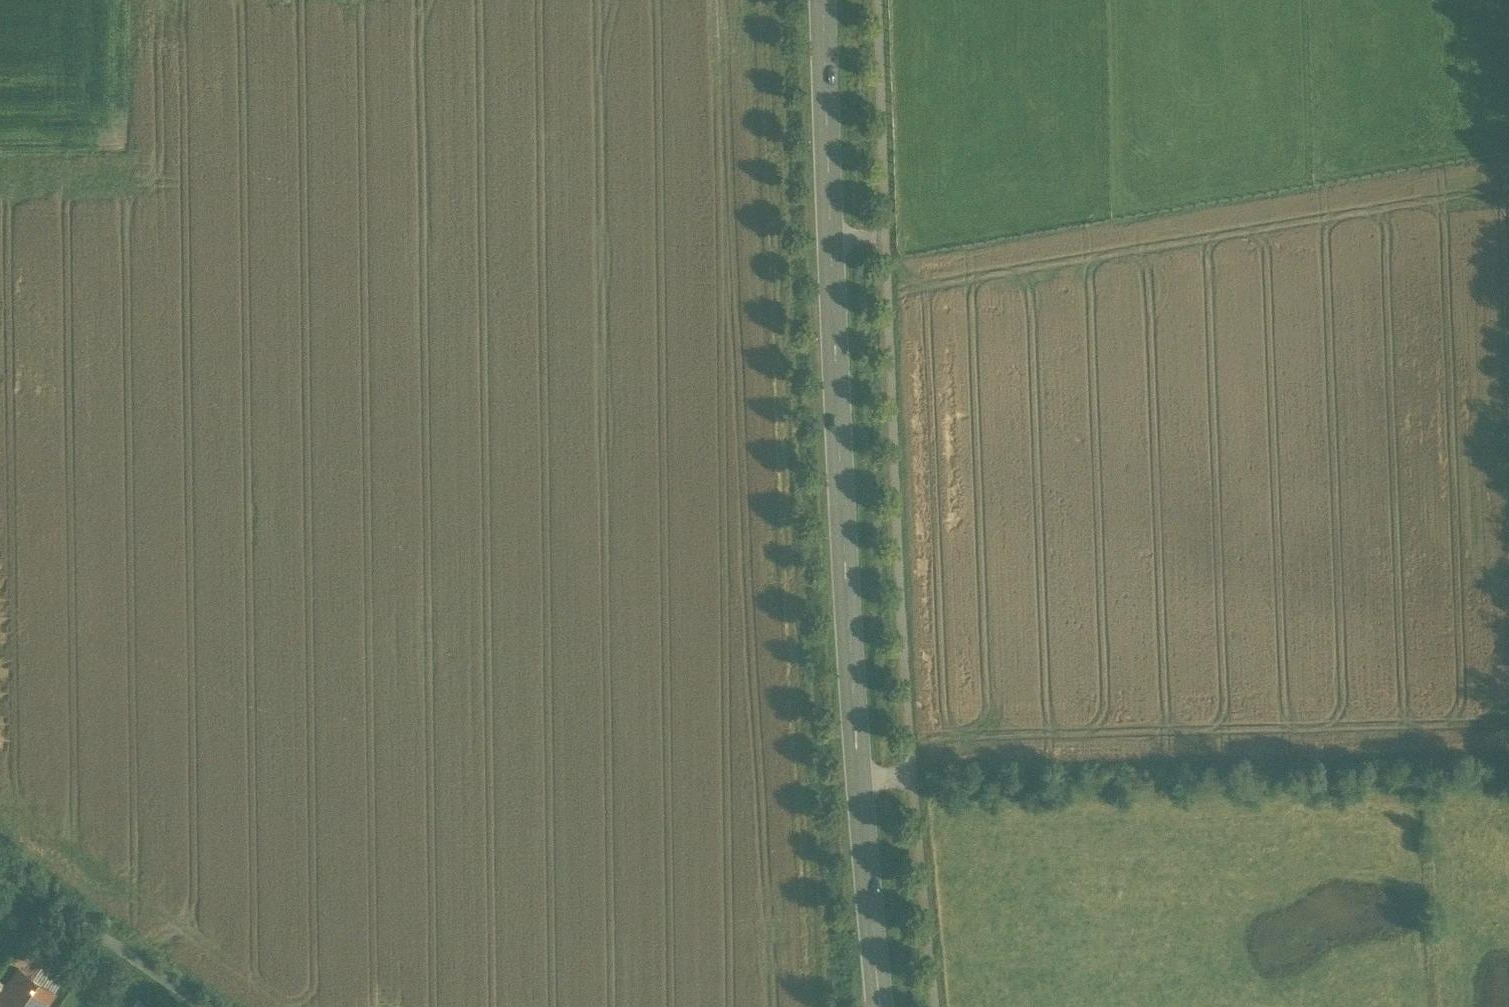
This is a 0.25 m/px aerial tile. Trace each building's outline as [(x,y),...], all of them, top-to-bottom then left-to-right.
[(0,995),(0,1006),(43,1006),(53,991),(19,968),(3,990),(0,995)]
